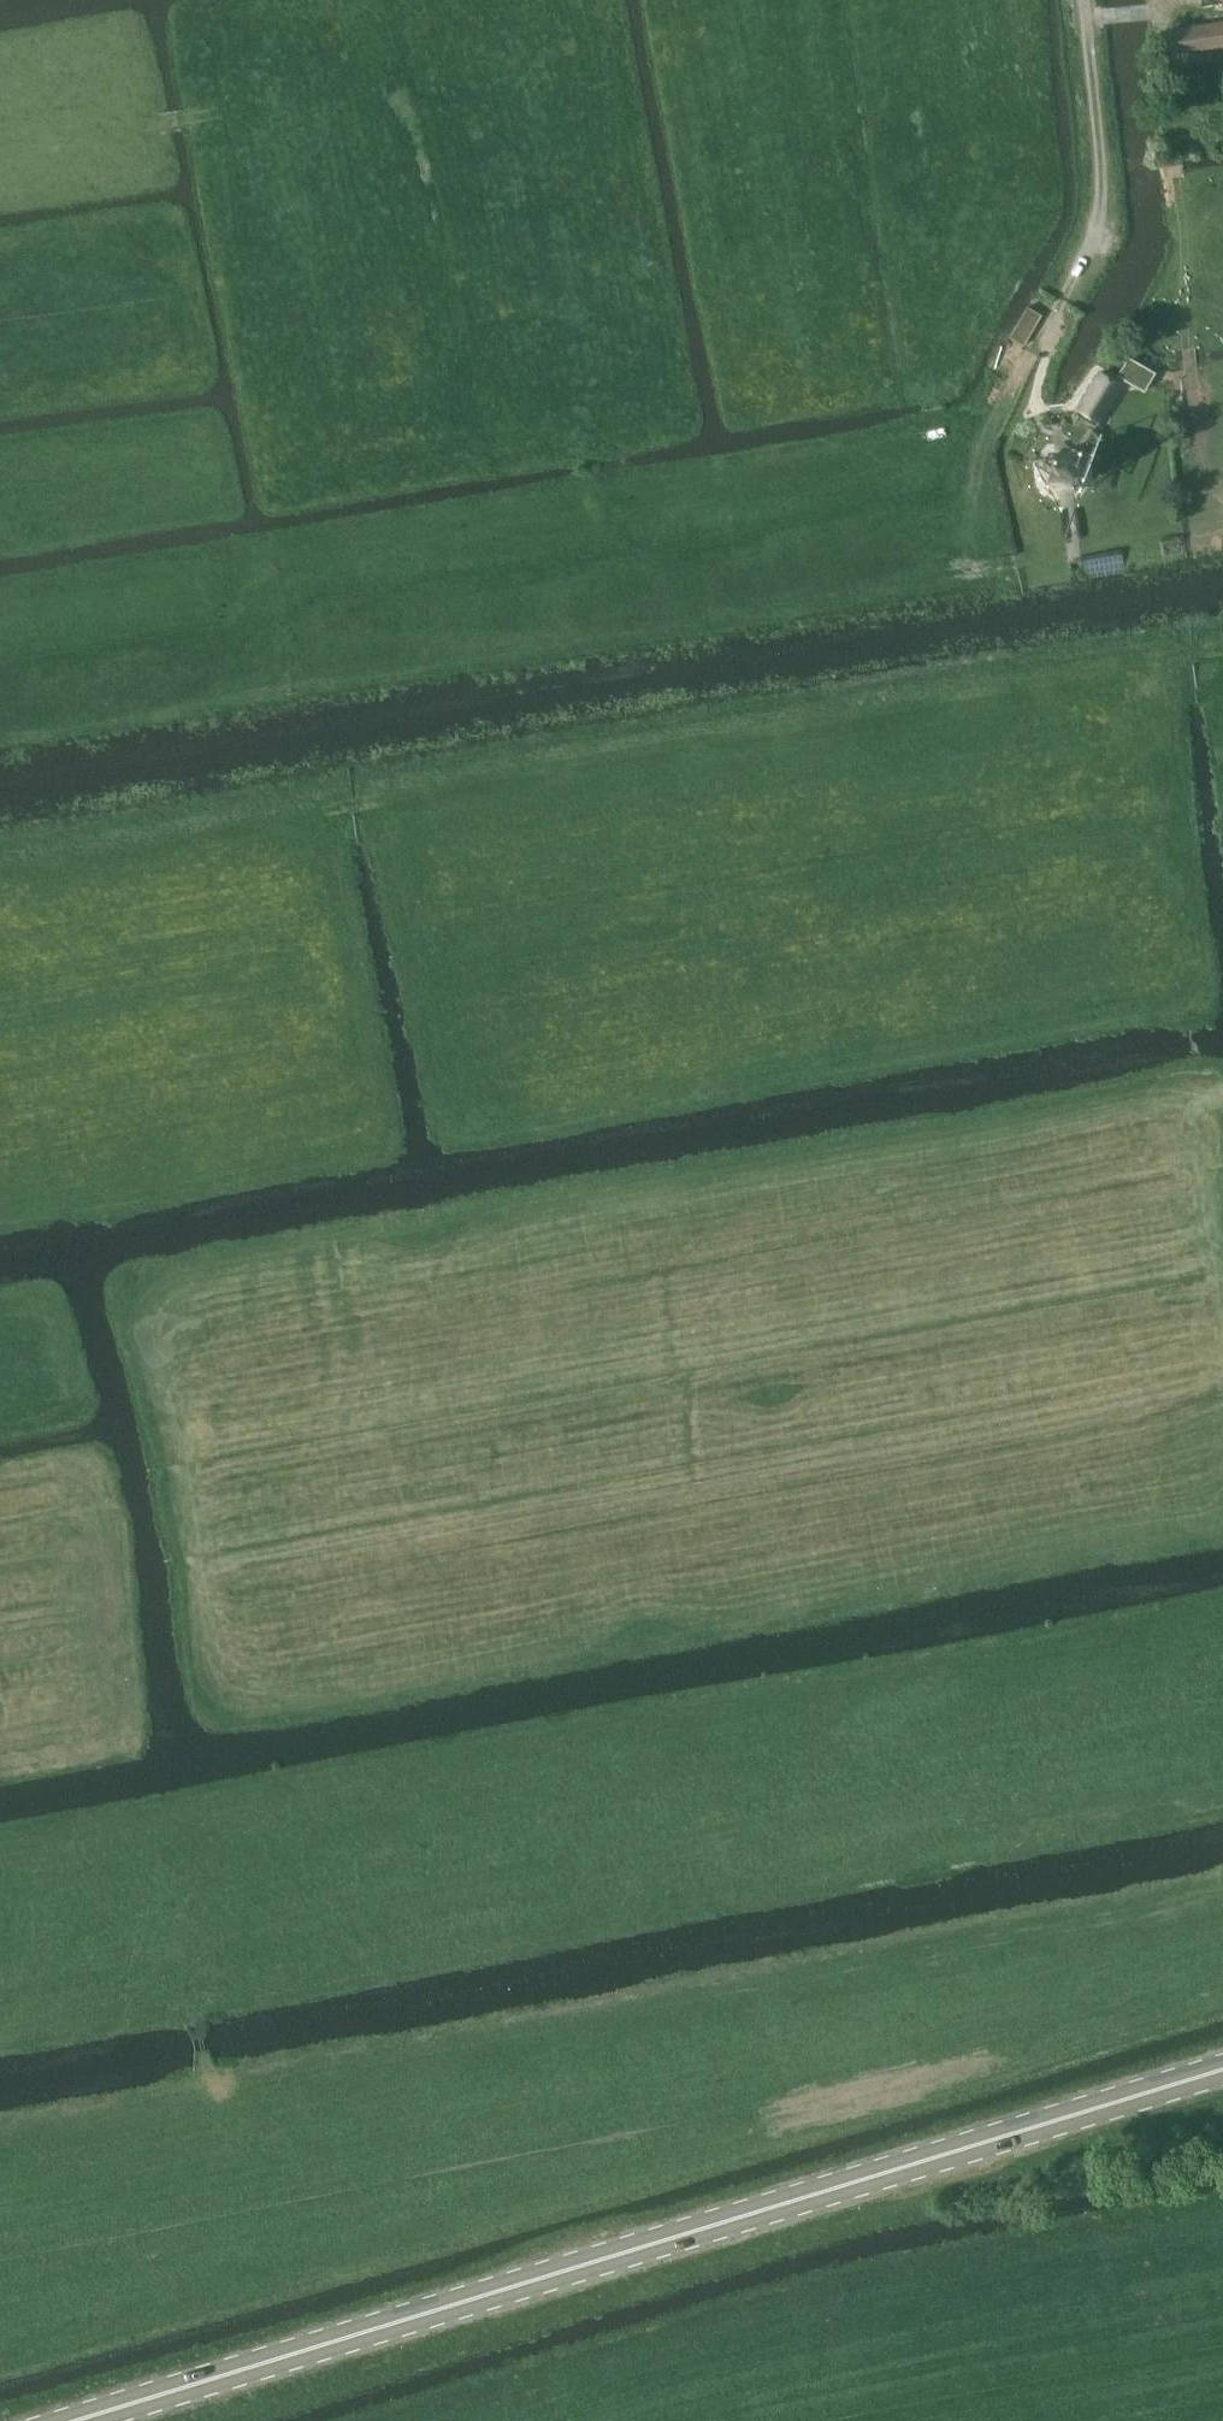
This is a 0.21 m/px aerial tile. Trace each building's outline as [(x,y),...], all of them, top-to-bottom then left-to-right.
[(1170,28),(1174,51),(1222,43),(1222,19),(1170,28)] [(1009,335),(1024,344),(1043,313),(1028,304),(1009,335)] [(1117,363),(1123,354),(1113,347),(1107,357),(1117,363)] [(1123,374),(1151,384),(1158,363),(1130,353),(1123,374)] [(1101,421),(1124,381),(1099,366),(1076,407),(1101,421)] [(1082,461),(1070,451),(1054,454),(1043,468),(1045,482),(1059,492),(1074,490),(1084,477),(1082,461)]
